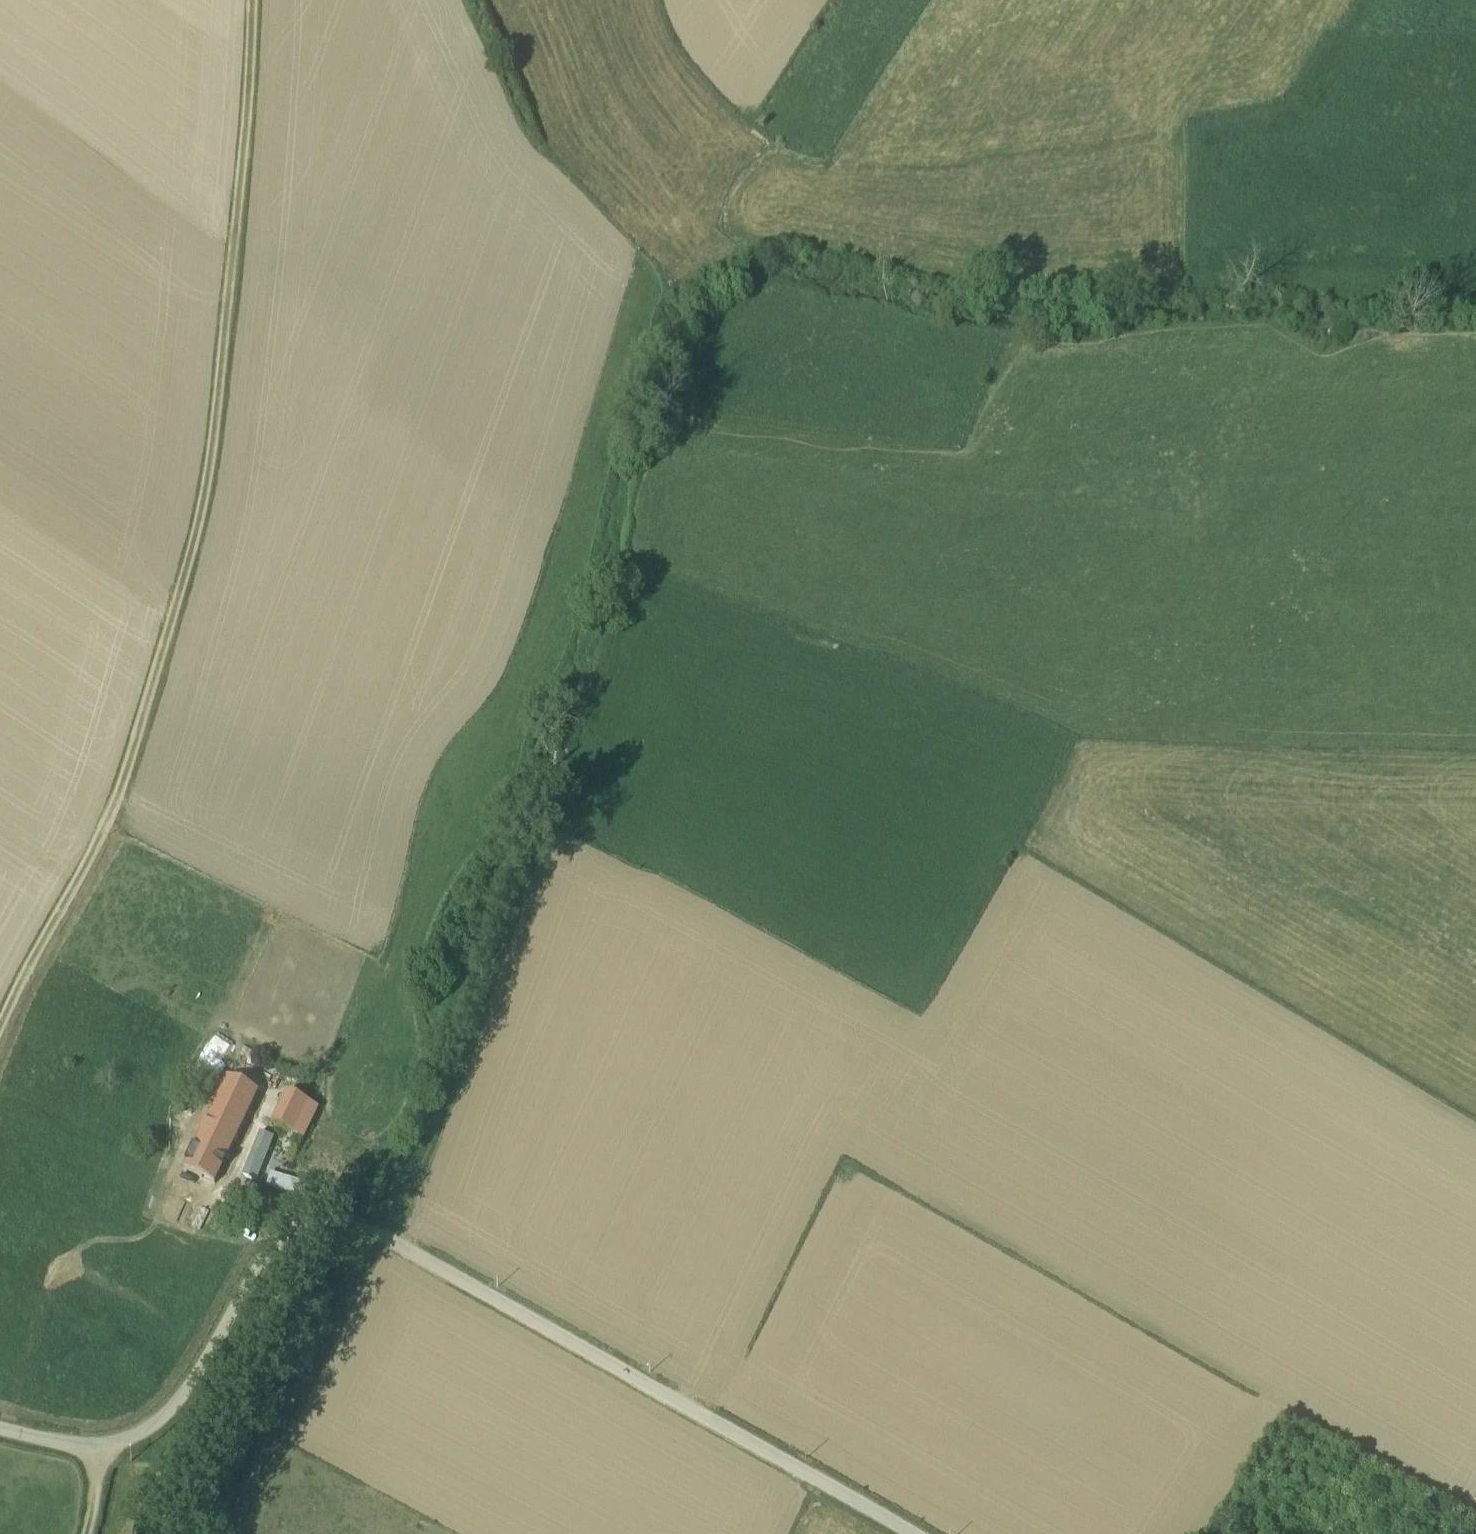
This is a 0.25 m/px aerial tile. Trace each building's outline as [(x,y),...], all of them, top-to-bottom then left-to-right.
[(232,1068),(226,1079),(224,1078),(208,1112),(196,1107),(186,1127),(199,1134),(182,1170),(213,1185),(257,1094),(245,1087),(250,1077),(232,1068)] [(270,1125),(302,1140),(317,1109),(285,1094),(270,1125)]
